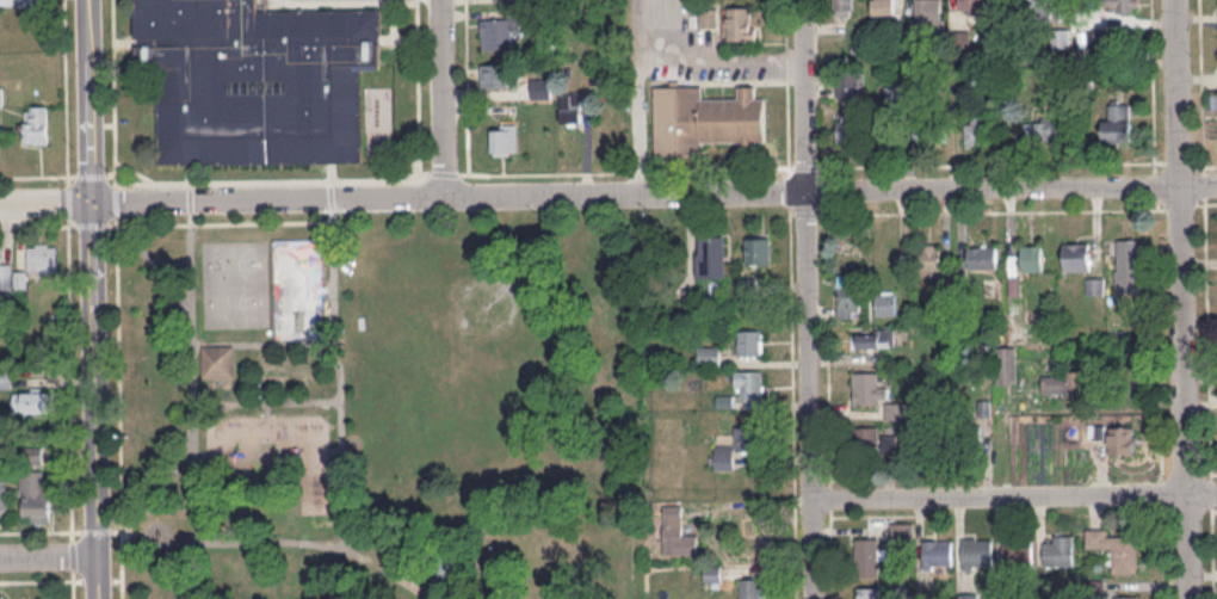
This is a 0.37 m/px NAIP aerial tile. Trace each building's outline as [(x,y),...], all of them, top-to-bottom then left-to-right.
[(140,68),(139,0),(259,0),(259,12),(382,11),(382,70),(363,70),(364,163),(161,166),(161,68),(140,68)] [(853,0),(833,0),(833,15),(853,15),(853,0)] [(896,15),(896,0),(873,0),(873,15),(896,15)] [(915,21),(943,21),(943,0),(915,0),(915,21)] [(959,14),(983,14),(983,0),(959,0),(959,14)] [(1030,14),(1052,14),(1052,0),(1030,0),(1030,14)] [(1107,12),(1139,13),(1139,0),(1107,0),(1107,12)] [(728,39),(757,39),(757,7),(728,7),(728,39)] [(700,25),(716,26),(717,10),(701,9),(700,25)] [(513,49),(513,18),(482,18),(482,49),(513,49)] [(1068,46),(1068,29),(1053,29),(1053,46),(1068,46)] [(968,31),(956,32),(957,53),(970,52),(968,31)] [(481,87),(517,87),(517,63),(481,63),(481,87)] [(551,99),(551,78),(531,78),(531,99),(551,99)] [(907,81),(885,81),(885,102),(907,102),(907,81)] [(655,155),(697,155),(696,142),(741,142),(741,149),(755,149),(755,141),(766,141),(766,97),(755,97),(755,86),(739,86),(739,98),(703,98),(703,86),(655,86),(655,155)] [(845,96),(845,86),(837,86),(837,96),(845,96)] [(561,122),(582,122),(582,92),(561,92),(561,122)] [(1131,141),(1131,104),(1103,104),(1103,141),(1131,141)] [(48,144),(48,105),(25,105),(25,144),(48,144)] [(837,144),(860,144),(860,114),(837,114),(837,144)] [(988,145),(988,116),(966,116),(966,145),(988,145)] [(1034,116),(1034,139),(1063,139),(1063,116),(1034,116)] [(518,123),(493,123),(493,155),(518,155),(518,123)] [(918,124),(918,141),(946,141),(946,124),(918,124)] [(726,236),(697,236),(697,276),(726,276),(726,236)] [(747,264),(771,264),(771,237),(747,237),(747,264)] [(1115,239),(1115,291),(1138,291),(1138,239),(1115,239)] [(1064,270),(1091,270),(1091,242),(1064,242),(1064,270)] [(28,271),(56,271),(56,243),(28,243),(28,271)] [(941,244),(919,244),(919,270),(941,270),(941,244)] [(998,245),(969,245),(969,268),(998,268),(998,245)] [(1043,270),(1043,245),(1022,245),(1022,270),(1043,270)] [(14,289),(14,263),(0,263),(0,289),(14,289)] [(858,317),(858,275),(837,275),(837,317),(858,317)] [(1104,277),(1087,277),(1087,294),(1104,294),(1104,277)] [(697,289),(685,289),(685,306),(697,306),(697,289)] [(876,291),(876,314),(896,314),(896,291),(876,291)] [(738,355),(764,355),(764,329),(738,329),(738,355)] [(896,329),(857,329),(857,347),(896,347),(896,329)] [(234,345),(202,345),(202,378),(234,378),(234,345)] [(699,366),(720,366),(720,346),(699,346),(699,366)] [(1018,383),(1018,346),(1001,346),(1001,383),(1018,383)] [(11,369),(0,369),(0,388),(11,388),(11,369)] [(764,370),(736,370),(736,400),(764,400),(764,370)] [(888,383),(878,383),(878,371),(853,372),(854,404),(886,404),(886,418),(906,418),(906,403),(888,403),(888,383)] [(1085,394),(1085,371),(1043,371),(1043,394),(1085,394)] [(15,391),(15,412),(51,412),(51,391),(15,391)] [(756,450),(756,425),(736,425),(736,450),(756,450)] [(1109,453),(1135,453),(1135,426),(1109,426),(1109,453)] [(881,427),(856,427),(856,450),(881,450),(881,427)] [(715,444),(715,469),(734,469),(734,444),(715,444)] [(23,470),(23,521),(53,521),(53,484),(45,484),(45,470),(23,470)] [(8,472),(0,472),(0,517),(8,517),(8,472)] [(697,554),(697,532),(684,532),(684,505),(664,505),(664,554),(697,554)] [(462,520),(480,519),(481,531),(462,532),(462,520)] [(1138,572),(1138,534),(1109,534),(1109,528),(1087,529),(1087,549),(1112,549),(1112,572),(1138,572)] [(1074,535),(1045,535),(1045,565),(1074,565),(1074,535)] [(860,576),(881,576),(881,538),(860,538),(860,576)] [(964,569),(994,569),(994,538),(964,538),(964,569)] [(1005,563),(1034,563),(1034,538),(1005,538),(1005,563)] [(953,539),(926,539),(926,566),(953,566),(953,539)] [(741,598),(765,598),(765,578),(741,578),(741,598)] [(883,587),(858,587),(858,598),(883,598),(883,587)]
